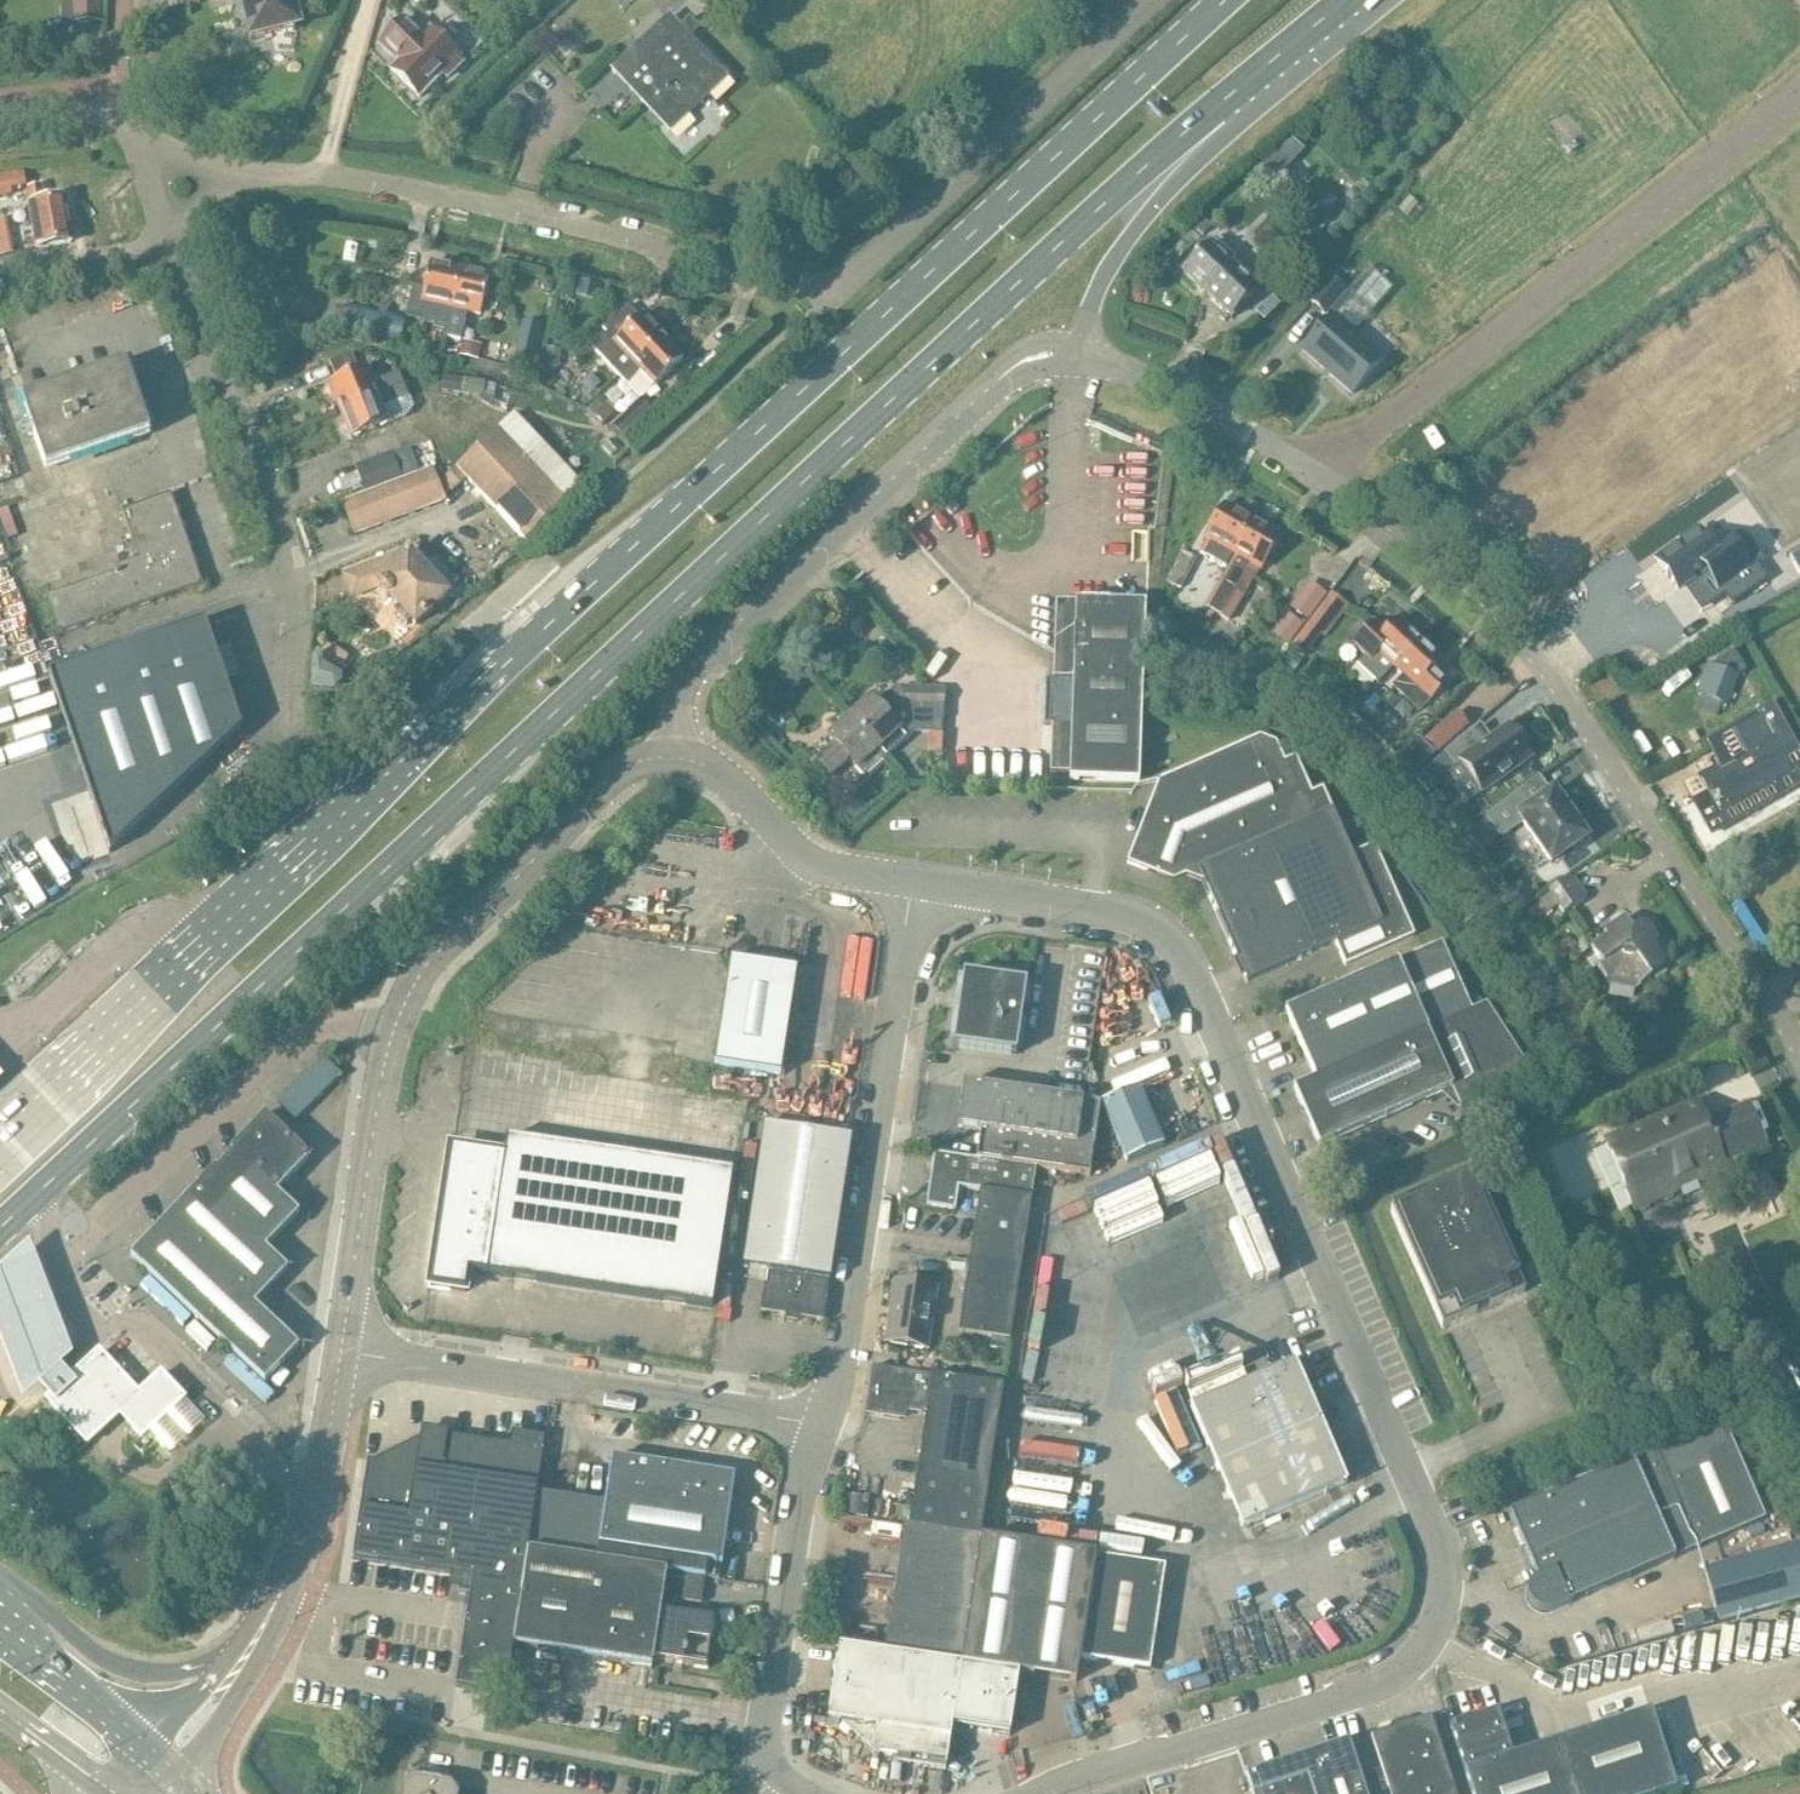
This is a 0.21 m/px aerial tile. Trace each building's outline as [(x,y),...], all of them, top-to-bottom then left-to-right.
[(100,0),(75,0),(76,24),(100,24),(100,0)] [(307,0),(240,0),(250,39),(298,27),(293,7),(308,3),(307,0)] [(723,77),(688,40),(698,31),(688,20),(678,29),(669,19),(612,72),(626,87),(626,86),(667,129),(723,77)] [(379,46),(397,64),(389,72),(418,100),(441,77),(446,82),(463,65),(429,32),(422,39),(403,21),(379,46)] [(10,197),(8,187),(28,183),(26,173),(0,178),(0,198),(10,197)] [(1337,209),(1328,199),(1340,188),(1332,179),(1320,190),(1327,198),(1305,217),(1315,228),(1337,209)] [(70,243),(62,202),(44,205),(41,188),(27,191),(38,249),(70,243)] [(1261,288),(1235,263),(1229,269),(1208,248),(1181,276),(1204,298),(1205,297),(1229,320),(1261,288)] [(412,288),(405,318),(446,327),(458,272),(429,265),(424,290),(412,288)] [(446,327),(444,339),(460,343),(466,313),(479,316),(482,305),(488,278),(458,272),(446,327)] [(542,275),(540,284),(544,289),(552,291),(555,279),(542,275)] [(1330,282),(1310,305),(1323,316),(1343,294),(1330,282)] [(349,301),(343,329),(389,340),(394,312),(349,301)] [(606,334),(591,349),(599,357),(617,376),(659,336),(641,316),(638,320),(626,308),(602,331),(606,334)] [(1330,319),(1301,352),(1351,396),(1380,363),(1330,319)] [(617,376),(639,400),(640,400),(655,386),(682,360),(659,336),(617,376)] [(481,346),(463,343),(460,358),(477,362),(481,346)] [(548,349),(544,366),(557,369),(561,352),(548,349)] [(480,371),(502,377),(505,364),(483,359),(480,371)] [(514,360),(509,375),(531,382),(536,366),(514,360)] [(149,437),(125,367),(20,403),(44,473),(149,437)] [(371,385),(365,370),(329,384),(340,412),(403,387),(398,375),(371,385)] [(441,389),(482,397),(485,380),(444,372),(441,389)] [(411,409),(407,399),(403,387),(340,412),(352,439),(403,419),(411,409)] [(639,400),(611,427),(630,446),(673,403),(666,395),(650,410),(640,400),(639,400)] [(605,403),(592,415),(603,426),(616,414),(605,403)] [(513,415),(495,432),(456,468),(525,541),(563,504),(580,486),(540,443),(513,415)] [(364,495),(401,482),(391,454),(354,468),(364,495)] [(456,468),(442,481),(451,491),(465,478),(456,469),(456,468)] [(441,500),(430,472),(346,504),(356,531),(441,500)] [(0,510),(0,527),(23,595),(116,563),(88,481),(0,510)] [(59,635),(201,587),(186,544),(169,496),(122,512),(138,561),(113,569),(116,578),(48,600),(59,635)] [(1250,522),(1223,507),(1203,542),(1206,543),(1200,556),(1214,565),(1222,551),(1231,556),(1250,522)] [(1278,538),(1250,522),(1231,556),(1236,558),(1218,588),(1217,587),(1203,612),(1223,623),(1237,598),(1240,600),(1256,571),(1259,572),(1278,538)] [(1730,608),(1767,582),(1755,564),(1746,570),(1726,542),(1710,554),(1696,534),(1657,562),(1677,591),(1705,572),(1724,598),(1730,608)] [(1789,559),(1799,579),(1799,552),(1789,559)] [(389,599),(393,595),(398,600),(394,604),(398,608),(393,613),(406,627),(411,622),(414,626),(447,596),(408,553),(394,565),(392,559),(344,578),(352,598),(375,589),(378,586),(380,588),(379,589),(378,590),(378,591),(377,592),(377,593),(377,594),(378,595),(378,597),(380,598),(381,599),(383,600),(384,600),(387,600),(389,599)] [(1326,596),(1308,583),(1289,609),(1307,622),(1326,596)] [(1309,622),(1289,649),(1303,659),(1323,632),(1325,629),(1329,632),(1348,607),(1330,594),(1309,622)] [(941,722),(1050,726),(1049,774),(1068,774),(1068,782),(1138,784),(1144,606),(1074,603),(1074,610),(1054,610),(1052,682),(942,679),(942,692),(941,714),(941,722)] [(1391,670),(1390,670),(1418,641),(1397,621),(1384,634),(1373,623),(1351,647),(1362,658),(1355,665),(1377,685),(1391,670)] [(51,681),(110,857),(242,734),(205,628),(51,681)] [(1391,670),(1401,680),(1391,690),(1416,713),(1443,685),(1429,672),(1439,662),(1418,641),(1390,670),(1391,670)] [(1706,670),(1695,698),(1722,708),(1732,680),(1745,673),(1730,646),(1703,662),(1707,669),(1706,670)] [(323,657),(318,666),(335,675),(343,661),(326,652),(323,657)] [(311,663),(311,692),(334,693),(341,686),(341,679),(335,675),(318,666),(323,657),(316,655),(311,663)] [(1349,689),(1337,702),(1349,714),(1361,700),(1349,689)] [(918,691),(900,691),(878,711),(870,702),(848,722),(877,753),(884,761),(913,733),(941,734),(941,722),(941,714),(917,713),(918,691)] [(918,691),(917,713),(941,714),(942,692),(918,691)] [(1468,727),(1455,712),(1424,741),(1437,755),(1468,727)] [(1788,776),(1757,719),(1730,734),(1744,758),(1698,784),(1715,816),(1788,776)] [(884,761),(877,753),(848,722),(827,741),(835,750),(815,767),(828,781),(848,764),(863,781),(884,761)] [(1444,753),(1454,767),(1459,763),(1481,794),(1530,759),(1507,727),(1482,745),(1472,731),(1457,741),(1444,753)] [(1373,846),(1351,856),(1322,789),(1310,794),(1294,758),(1283,763),(1275,744),(1259,738),(1158,782),(1126,864),(1145,871),(1158,865),(1201,882),(1246,984),(1335,945),(1344,967),(1413,937),(1373,846)] [(1486,817),(1461,837),(1460,837),(1474,856),(1500,836),(1501,838),(1521,824),(1550,865),(1586,840),(1552,792),(1530,807),(1520,793),(1486,817)] [(1584,900),(1569,881),(1549,896),(1538,904),(1546,914),(1557,906),(1563,915),(1584,900)] [(1519,885),(1502,897),(1514,914),(1531,902),(1519,885)] [(1661,962),(1659,960),(1658,961),(1652,952),(1655,950),(1645,937),(1647,936),(1645,933),(1644,934),(1639,926),(1631,932),(1623,921),(1601,936),(1604,941),(1590,950),(1601,966),(1597,969),(1610,990),(1635,994),(1650,984),(1646,979),(1662,968),(1659,963),(1661,962)] [(1471,1012),(1441,944),(1284,1013),(1314,1081),(1471,1012)] [(729,961),(713,1066),(780,1076),(796,971),(729,961)] [(952,1012),(957,1013),(953,1047),(1015,1055),(1025,984),(963,975),(960,992),(955,991),(952,1012)] [(1532,1077),(1485,1005),(1471,1012),(1314,1081),(1292,1091),(1318,1149),(1450,1091),(1458,1110),(1532,1077)] [(322,1059),(276,1105),(294,1123),(340,1077),(322,1059)] [(1099,1106),(963,1086),(956,1129),(979,1132),(975,1159),(1035,1171),(1035,1170),(1089,1177),(1099,1106)] [(1162,1148),(1137,1090),(1101,1106),(1126,1163),(1162,1148)] [(767,1102),(745,1099),(743,1117),(764,1120),(767,1102)] [(1766,1146),(1748,1104),(1704,1124),(1696,1106),(1603,1146),(1632,1213),(1726,1173),(1722,1165),(1766,1146)] [(307,1163),(261,1119),(228,1154),(230,1156),(214,1173),(212,1171),(129,1259),(263,1386),(297,1349),(253,1307),(286,1272),(263,1250),(297,1215),(276,1196),(307,1163)] [(849,1141),(764,1128),(742,1268),(766,1272),(760,1313),(784,1317),(783,1321),(798,1323),(799,1319),(821,1322),(849,1141)] [(732,1178),(504,1143),(501,1162),(449,1154),(428,1292),(464,1297),(466,1278),(484,1280),(711,1314),(732,1178)] [(975,1161),(933,1155),(925,1207),(954,1211),(957,1189),(978,1192),(967,1263),(1019,1271),(1035,1171),(975,1159),(975,1161)] [(1472,1176),(1389,1213),(1441,1330),(1523,1293),(1472,1176)] [(24,1394),(41,1380),(50,1390),(46,1395),(53,1402),(79,1378),(63,1361),(75,1348),(65,1323),(47,1276),(32,1238),(0,1265),(0,1331),(9,1355),(24,1394)] [(1019,1271),(967,1263),(955,1335),(1008,1343),(1019,1271)] [(935,1287),(893,1280),(883,1341),(925,1347),(935,1287)] [(53,1402),(50,1406),(67,1424),(86,1445),(119,1415),(120,1416),(128,1425),(132,1430),(140,1438),(141,1439),(156,1425),(168,1414),(182,1401),(183,1400),(174,1390),(171,1387),(162,1377),(160,1375),(138,1395),(102,1357),(79,1378),(66,1390),(61,1395),(53,1402)] [(1799,1390),(1799,1389),(1799,1362),(1788,1368),(1799,1390)] [(1345,1485),(1294,1365),(1190,1409),(1241,1529),(1345,1485)] [(1002,1388),(872,1368),(865,1415),(899,1420),(900,1414),(920,1417),(920,1414),(925,1415),(907,1528),(952,1536),(980,1539),(1002,1388)] [(1764,1521),(1722,1423),(1509,1514),(1537,1579),(1531,1583),(1527,1589),(1526,1596),(1528,1603),(1531,1608),(1537,1612),(1544,1613),(1551,1612),(1567,1605),(1567,1606),(1764,1521)] [(357,1517),(351,1559),(471,1577),(454,1688),(481,1692),(504,1695),(511,1648),(526,1551),(535,1493),(543,1438),(510,1433),(508,1446),(478,1442),(448,1437),(419,1432),(417,1439),(370,1463),(366,1462),(357,1517)] [(733,1478),(661,1467),(662,1464),(648,1462),(648,1465),(610,1459),(604,1503),(595,1562),(663,1572),(701,1578),(717,1580),(733,1478)] [(526,1551),(595,1562),(604,1503),(535,1493),(526,1551)] [(952,1536),(907,1528),(902,1528),(883,1655),(960,1666),(979,1540),(980,1539),(952,1536)] [(1094,1557),(979,1540),(960,1666),(1018,1675),(1075,1683),(1094,1557)] [(1717,1622),(1799,1600),(1799,1550),(1799,1545),(1703,1571),(1717,1622)] [(595,1562),(526,1551),(511,1648),(651,1669),(652,1660),(649,1659),(657,1610),(659,1597),(663,1572),(595,1562)] [(1164,1569),(1095,1558),(1079,1660),(1149,1670),(1164,1569)] [(701,1578),(663,1572),(659,1597),(697,1603),(701,1578)] [(657,1610),(649,1659),(652,1660),(706,1668),(713,1619),(657,1610)] [(883,1655),(838,1648),(826,1722),(840,1724),(872,1752),(872,1753),(896,1757),(895,1763),(945,1771),(951,1728),(960,1666),(883,1655)] [(1018,1675),(960,1666),(951,1728),(1008,1737),(1018,1675)] [(1650,1713),(1511,1758),(1497,1712),(1449,1727),(1464,1773),(1463,1773),(1470,1793),(1668,1793),(1675,1792),(1650,1713)] [(1430,1717),(1370,1736),(1389,1793),(1455,1793),(1430,1717)] [(1347,1742),(1300,1758),(1312,1793),(1364,1793),(1347,1742)] [(1300,1758),(1245,1776),(1251,1793),(1312,1793),(1300,1758)] [(401,1775),(398,1793),(459,1793),(460,1785),(401,1775)]
